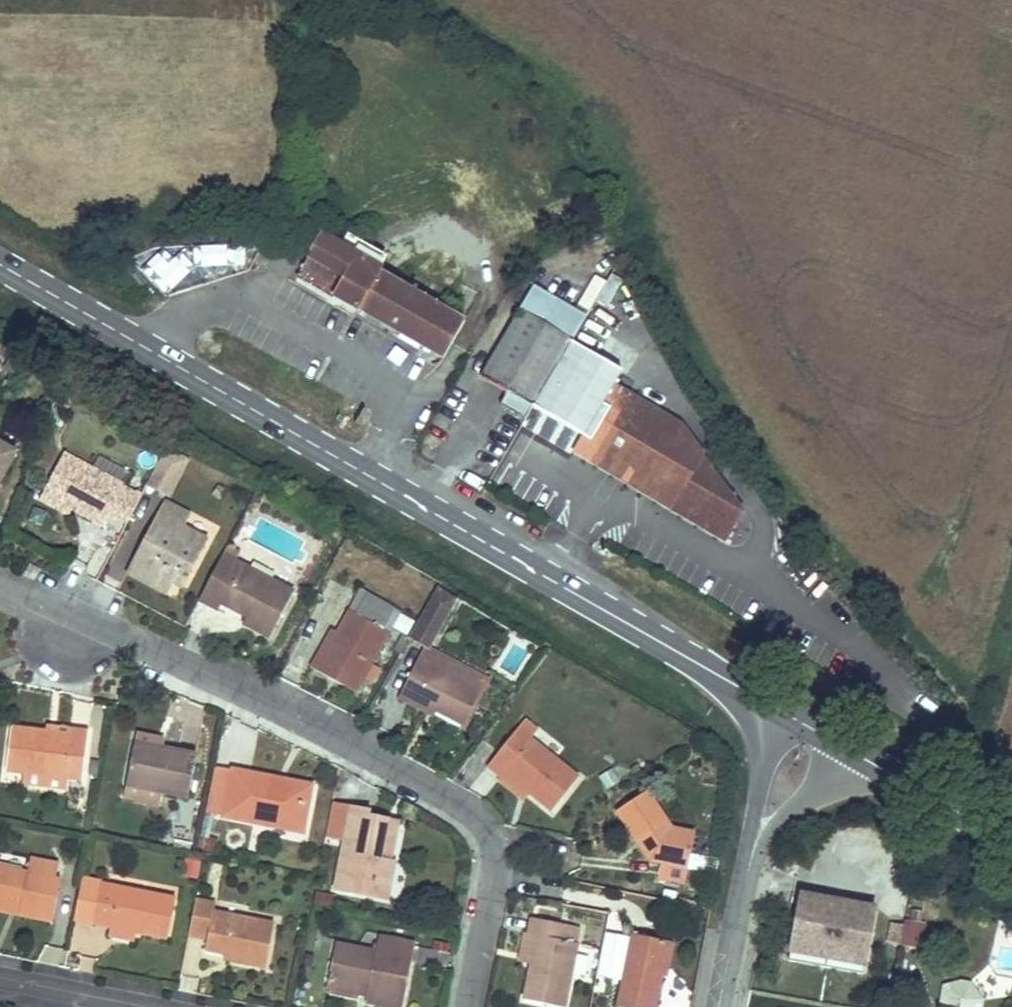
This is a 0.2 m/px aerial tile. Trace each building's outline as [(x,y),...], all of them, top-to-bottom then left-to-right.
[(345,249),(319,233),(295,273),(441,360),(462,324),(376,272),(378,269),(345,249)] [(383,261),(350,241),(345,249),(378,269),(383,261)] [(538,400),(578,335),(592,310),(537,278),(523,304),(486,368),(512,384),(504,397),(531,413),(538,400)] [(630,365),(578,335),(538,400),(591,430),(581,445),(683,505),(705,466),(689,457),(701,436),(687,418),(666,407),(652,432),(606,406),(621,380),(630,365)] [(9,350),(0,345),(0,360),(3,362),(9,350)] [(666,407),(621,380),(606,406),(652,432),(666,407)] [(54,408),(60,395),(51,392),(46,405),(54,408)] [(52,414),(54,408),(46,405),(43,411),(52,414)] [(712,452),(701,436),(689,457),(705,466),(712,452)] [(19,448),(0,437),(0,480),(1,480),(19,448)] [(169,449),(151,486),(170,495),(189,459),(169,449)] [(750,504),(712,452),(683,505),(735,535),(750,504)] [(125,488),(67,458),(49,493),(108,524),(125,488)] [(196,522),(166,506),(147,541),(157,547),(142,576),(177,594),(187,577),(196,581),(213,546),(190,533),(196,522)] [(142,576),(157,547),(147,541),(129,574),(175,599),(177,594),(142,576)] [(234,549),(203,607),(225,620),(230,609),(250,620),(245,630),(273,645),(299,595),(245,565),(249,557),(234,549)] [(408,633),(429,646),(459,598),(438,584),(408,633)] [(362,701),(395,641),(378,631),(391,609),(368,596),(341,645),(330,665),(321,661),(316,674),(362,701)] [(391,609),(378,631),(395,641),(407,619),(391,609)] [(330,665),(341,645),(333,640),(321,661),(330,665)] [(442,720),(467,734),(484,704),(440,678),(442,675),(428,668),(405,707),(417,714),(422,708),(442,720)] [(422,708),(417,714),(438,727),(442,720),(422,708)] [(75,728),(18,715),(9,760),(85,775),(96,727),(77,723),(75,728)] [(533,795),(552,811),(580,778),(532,737),(538,731),(526,721),(486,767),(526,802),(533,795)] [(204,754),(144,742),(133,785),(194,799),(204,754)] [(303,832),(311,793),(280,787),(281,779),(223,768),(213,814),(303,832)] [(9,771),(8,783),(36,784),(37,772),(9,771)] [(280,787),(311,793),(303,832),(313,834),(322,787),(281,779),(280,787)] [(671,829),(648,791),(617,811),(635,845),(643,838),(653,852),(644,858),(657,864),(654,881),(684,888),(691,836),(671,829)] [(349,841),(341,887),(393,898),(399,863),(391,861),(379,859),(387,819),(373,816),(373,811),(339,804),(333,838),(349,841)] [(391,861),(399,822),(387,819),(379,859),(391,861)] [(653,852),(643,838),(635,845),(644,858),(653,852)] [(0,867),(0,901),(20,905),(18,913),(55,920),(62,882),(55,880),(58,865),(31,859),(29,873),(0,867)] [(201,864),(184,861),(182,876),(199,879),(201,864)] [(787,883),(793,872),(781,866),(775,877),(787,883)] [(175,898),(86,880),(79,917),(111,924),(135,928),(168,935),(175,898)] [(335,895),(317,891),(314,907),(332,911),(335,895)] [(864,961),(874,907),(800,894),(790,948),(864,961)] [(198,899),(192,930),(208,933),(208,937),(206,947),(226,951),(236,953),(236,959),(270,966),(277,925),(216,911),(217,904),(198,899)] [(0,901),(0,909),(18,913),(20,905),(0,901)] [(920,926),(922,916),(911,914),(909,923),(920,926)] [(578,944),(581,928),(537,920),(534,934),(538,935),(527,1000),(565,1006),(567,1006),(578,944)] [(921,945),(924,927),(920,926),(909,924),(906,923),(902,942),(921,945)] [(133,938),(135,928),(111,924),(109,934),(133,938)] [(899,954),(903,935),(890,932),(886,952),(899,954)] [(340,943),(331,981),(369,989),(367,998),(365,1005),(374,1006),(404,1006),(419,941),(379,933),(375,951),(340,943)] [(633,935),(619,1002),(618,1005),(627,1006),(658,1006),(672,945),(633,935)] [(452,942),(435,940),(434,951),(451,953),(452,942)] [(920,953),(921,945),(902,942),(901,949),(920,953)] [(864,961),(790,948),(788,960),(862,974),(864,961)] [(981,1000),(969,982),(959,980),(941,985),(936,1006),(980,1006),(981,1000)] [(369,989),(331,981),(329,990),(367,998),(369,989)]
